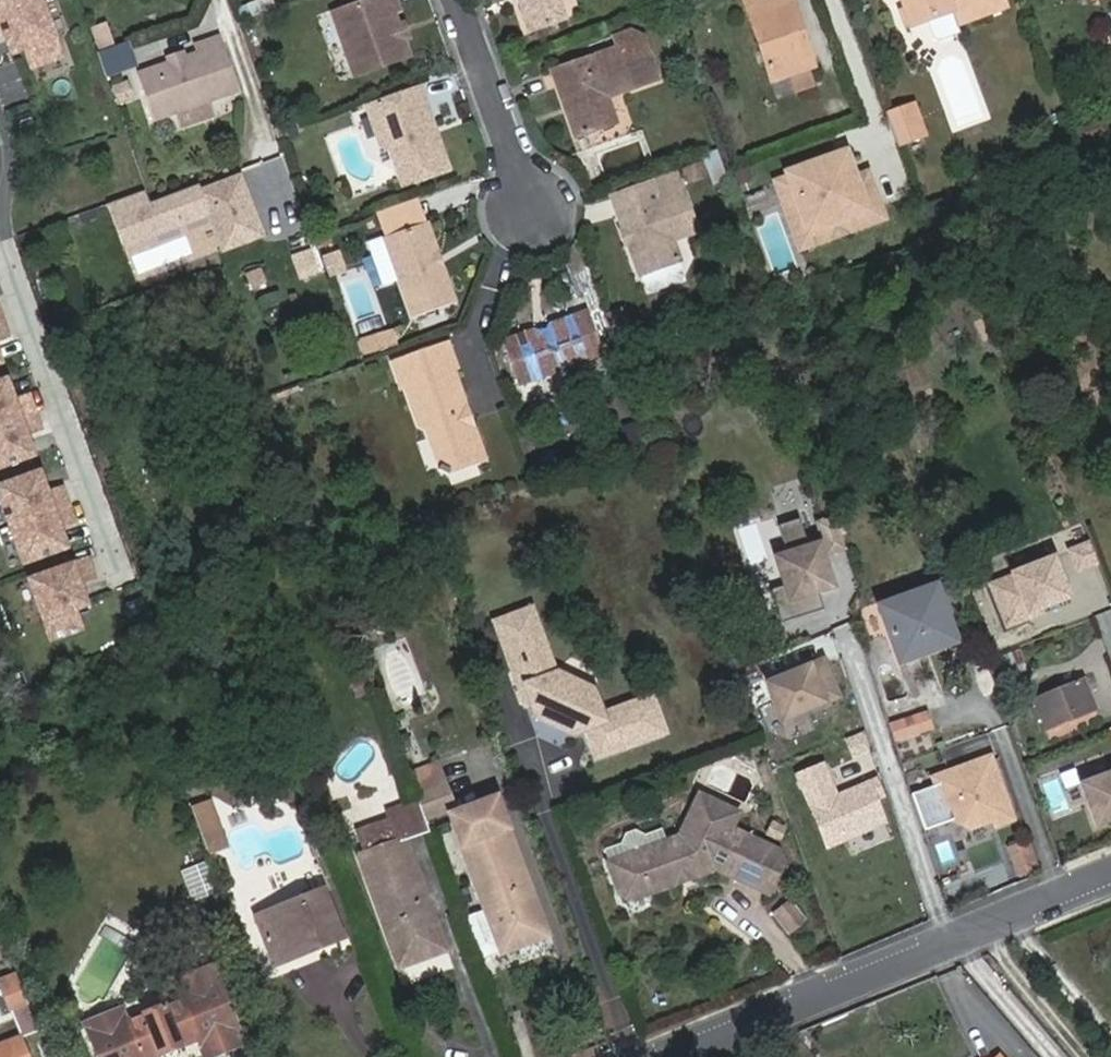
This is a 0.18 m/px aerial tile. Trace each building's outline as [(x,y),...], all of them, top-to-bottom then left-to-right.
[(64,63),(43,0),(0,0),(0,85),(64,63)] [(386,0),(355,0),(329,10),(351,72),(405,53),(400,38),(398,34),(395,36),(384,10),(389,9),(386,0)] [(389,9),(384,10),(395,36),(398,34),(400,38),(405,36),(392,0),(386,0),(389,9)] [(518,8),(526,32),(565,18),(559,0),(522,0),(524,6),(518,8)] [(772,0),(742,0),(769,79),(806,67),(796,38),(803,36),(791,1),(774,7),(772,0)] [(934,19),(952,13),(957,26),(1006,9),(1003,0),(904,0),(913,27),(934,19)] [(952,13),(934,19),(939,32),(957,26),(952,13)] [(92,29),(99,50),(116,44),(109,23),(92,29)] [(642,37),(628,30),(613,35),(616,46),(549,68),(561,102),(567,99),(570,108),(566,116),(571,133),(613,119),(604,94),(656,77),(642,37)] [(813,64),(803,36),(796,38),(806,67),(813,64)] [(174,65),(141,76),(155,121),(179,113),(210,103),(242,93),(225,41),(198,48),(201,56),(187,61),(174,65)] [(99,54),(108,80),(140,69),(130,43),(99,54)] [(173,60),(174,65),(187,61),(185,56),(173,60)] [(795,94),(817,88),(814,73),(791,79),(795,94)] [(426,130),(432,128),(418,89),(365,107),(379,144),(389,150),(402,182),(446,168),(437,145),(429,141),(426,130)] [(567,99),(561,102),(566,116),(570,108),(567,99)] [(179,113),(183,126),(213,116),(210,103),(179,113)] [(887,115),(898,146),(925,136),(914,105),(887,115)] [(437,145),(432,128),(426,130),(429,141),(437,145)] [(786,169),(787,174),(806,228),(859,211),(863,224),(883,217),(872,182),(859,187),(855,175),(846,149),(786,169)] [(705,157),(715,185),(730,180),(720,152),(705,157)] [(264,238),(239,167),(113,212),(125,247),(201,221),(213,256),(264,238)] [(867,171),(855,175),(859,187),(872,182),(867,171)] [(691,230),(671,172),(606,195),(633,273),(635,273),(673,260),(674,259),(667,239),(691,230)] [(806,228),(787,174),(775,178),(798,246),(863,224),(859,211),(806,228)] [(387,236),(417,317),(461,301),(448,267),(442,265),(439,257),(443,250),(433,221),(387,236)] [(301,281),(322,273),(313,249),(292,257),(301,281)] [(331,280),(351,272),(342,251),(322,258),(331,280)] [(640,287),(647,290),(673,281),(678,275),(673,260),(635,273),(640,287)] [(540,331),(537,328),(505,339),(521,383),(602,354),(587,311),(547,324),(546,331),(540,331)] [(534,321),(537,328),(540,331),(546,331),(547,324),(545,318),(534,321)] [(366,351),(400,345),(397,331),(364,337),(366,351)] [(462,414),(466,408),(452,370),(458,367),(448,343),(396,362),(404,386),(408,383),(422,423),(430,427),(442,461),(439,470),(450,475),(450,470),(485,459),(473,429),(466,422),(462,414)] [(1,375),(0,375),(0,466),(30,454),(1,375)] [(473,429),(466,408),(462,414),(466,422),(473,429)] [(36,467),(0,480),(0,565),(3,573),(66,551),(36,467)] [(808,494),(791,499),(795,512),(812,507),(808,494)] [(812,507),(795,512),(797,520),(815,515),(812,507)] [(835,526),(790,541),(810,603),(855,589),(835,526)] [(1079,575),(1102,566),(1092,542),(1070,551),(1079,575)] [(92,617),(73,561),(20,579),(40,635),(92,617)] [(1062,562),(995,590),(1012,631),(1080,603),(1062,562)] [(939,587),(882,606),(901,662),(957,643),(939,587)] [(534,608),(498,622),(527,702),(533,700),(538,714),(577,727),(594,721),(604,748),(669,724),(656,689),(610,706),(600,681),(560,670),(557,670),(534,608)] [(830,661),(769,686),(787,727),(847,702),(830,661)] [(1034,702),(1047,735),(1097,715),(1085,682),(1034,702)] [(924,714),(903,721),(908,737),(929,730),(924,714)] [(903,721),(891,725),(896,741),(908,737),(903,721)] [(1015,822),(992,758),(934,779),(941,799),(915,808),(923,834),(956,824),(971,831),(994,823),(996,829),(1015,822)] [(438,764),(411,774),(417,792),(445,782),(438,764)] [(799,775),(827,847),(885,825),(876,801),(883,798),(877,782),(837,798),(823,765),(799,775)] [(1083,788),(1100,832),(1110,828),(1110,777),(1083,788)] [(417,792),(427,820),(455,811),(445,782),(417,792)] [(740,807),(699,789),(679,831),(667,835),(609,857),(622,895),(634,898),(719,867),(768,890),(782,857),(778,845),(732,824),(740,807)] [(456,815),(459,825),(502,810),(498,799),(456,815)] [(388,812),(392,822),(400,843),(407,841),(430,832),(419,802),(388,812)] [(207,805),(193,811),(206,846),(221,840),(207,805)] [(459,825),(492,911),(498,928),(506,949),(548,934),(534,895),(526,898),(521,883),(529,881),(502,810),(459,825)] [(400,843),(392,822),(359,833),(367,856),(363,857),(402,965),(446,948),(435,919),(428,922),(421,904),(429,902),(407,841),(400,843)] [(605,845),(609,857),(667,835),(663,824),(646,830),(636,826),(626,829),(622,838),(605,845)] [(221,840),(206,846),(210,856),(225,850),(221,840)] [(1029,842),(1009,850),(1021,883),(1041,875),(1029,842)] [(188,872),(198,898),(215,892),(205,865),(188,872)] [(534,895),(529,881),(521,883),(526,898),(534,895)] [(298,891),(303,902),(328,893),(324,882),(298,891)] [(258,918),(273,958),(315,943),(318,951),(345,941),(328,893),(303,902),(258,918)] [(435,919),(429,902),(421,904),(428,922),(435,919)] [(787,905),(778,914),(793,928),(802,920),(787,905)] [(498,928),(492,911),(481,914),(488,932),(498,928)] [(315,943),(273,958),(276,967),(318,951),(315,943)] [(176,979),(180,988),(219,973),(215,963),(176,979)] [(245,1039),(219,973),(180,988),(184,999),(128,1022),(92,1037),(100,1056),(158,1056),(201,1039),(207,1054),(245,1039)] [(87,1024),(92,1037),(128,1022),(124,1009),(87,1024)] [(0,1046),(0,1056),(32,1056),(24,1037),(0,1046)] [(245,1039),(207,1054),(208,1056),(227,1056),(250,1048),(245,1039)]
